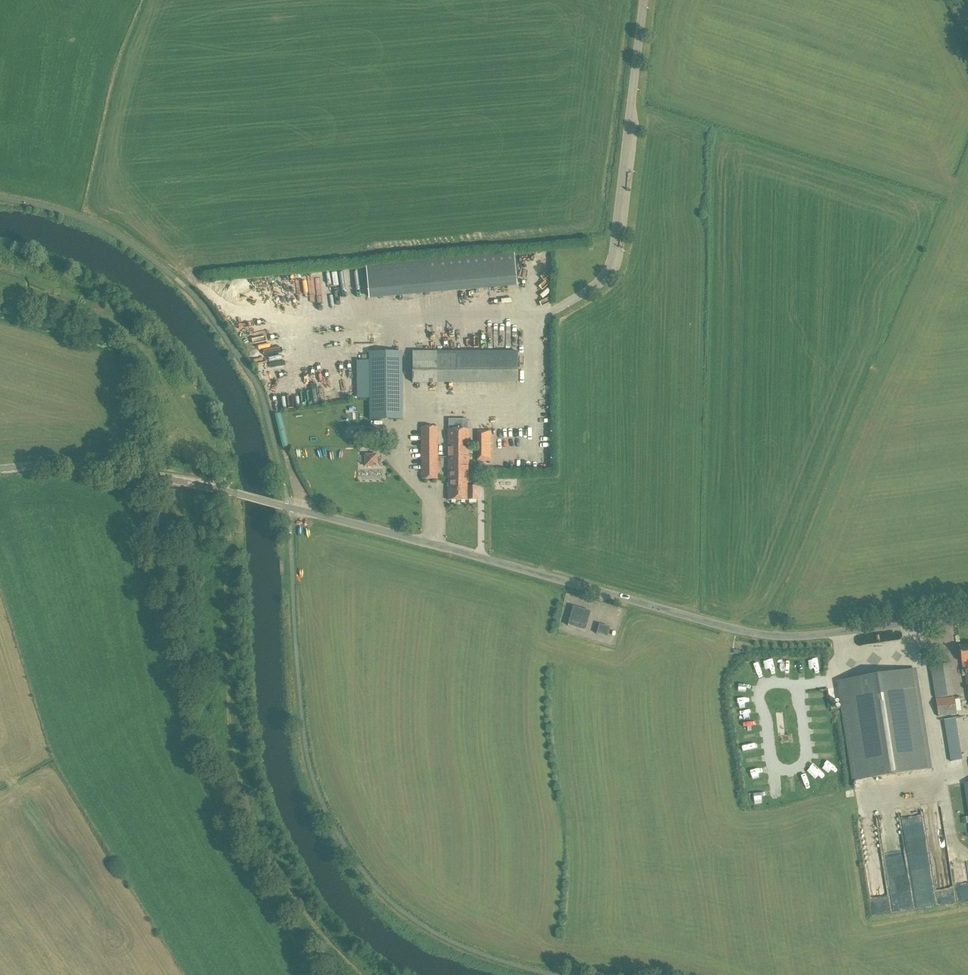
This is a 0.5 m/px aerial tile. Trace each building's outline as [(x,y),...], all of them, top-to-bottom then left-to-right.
[(62,286),(54,285),(53,293),(60,295),(62,286)] [(315,349),(323,348),(322,345),(304,346),(305,357),(316,356),(315,349)] [(370,420),(403,420),(402,352),(369,352),(369,355),(369,361),(370,420)] [(518,352),(437,352),(413,352),(413,383),(518,383),(518,352)] [(421,479),(438,479),(438,431),(438,427),(421,427),(421,479)] [(478,500),(478,487),(468,486),(468,429),(449,429),(449,500),(478,500)] [(491,461),(491,431),(477,430),(476,461),(491,461)] [(365,455),(365,466),(377,466),(376,455),(365,455)] [(585,631),(591,612),(573,606),(568,626),(585,631)] [(607,637),(610,627),(599,624),(596,634),(607,637)] [(959,647),(962,662),(964,662),(967,686),(967,646),(959,647)] [(891,649),(886,655),(893,660),(897,654),(891,649)] [(871,663),(877,656),(869,650),(863,657),(871,663)] [(935,699),(954,696),(949,664),(930,667),(935,699)] [(853,780),(930,768),(915,669),(838,681),(853,780)] [(954,697),(936,700),(938,716),(957,714),(954,697)] [(956,719),(944,721),(950,762),(961,760),(956,719)] [(963,859),(956,860),(958,870),(964,869),(963,859)]
